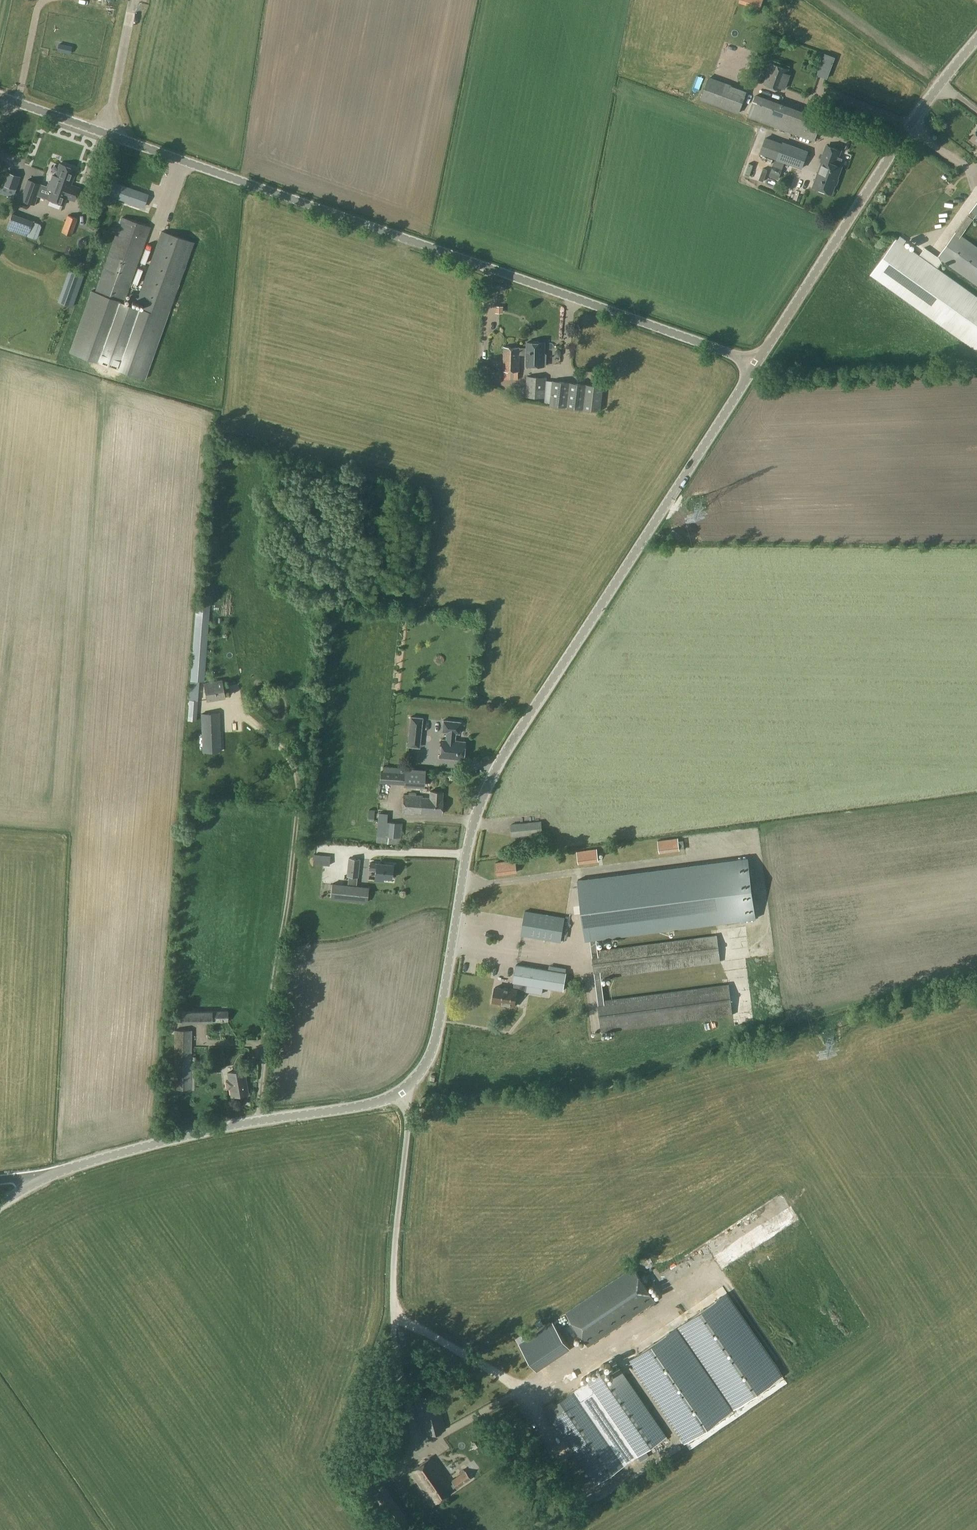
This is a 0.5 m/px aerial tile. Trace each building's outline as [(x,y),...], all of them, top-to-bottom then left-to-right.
[(739,2),(759,9),(761,0),(739,0),(739,2)] [(70,54),(71,46),(58,43),(57,51),(70,54)] [(827,80),(832,65),(822,61),(816,76),(827,80)] [(782,88),(786,89),(791,75),(788,74),(790,70),(773,63),(765,84),(781,91),(782,88)] [(739,114),(748,91),(709,76),(700,100),(739,114)] [(885,87),(888,80),(876,76),(874,83),(885,87)] [(779,128),(787,105),(756,94),(748,117),(779,128)] [(814,141),(822,118),(787,105),(779,128),(814,141)] [(778,160),(802,169),(808,152),(784,143),(778,160)] [(824,161),(814,186),(831,193),(841,166),(835,164),(840,150),(827,146),(822,160),(824,161)] [(50,188),(47,198),(64,205),(66,198),(74,201),(79,187),(70,184),(71,181),(76,169),(60,163),(55,175),(53,174),(48,188),(50,188)] [(779,175),(781,169),(773,166),(771,172),(779,175)] [(11,176),(1,174),(0,179),(0,190),(8,191),(11,176)] [(20,200),(35,204),(42,184),(28,178),(20,200)] [(114,183),(110,193),(144,207),(148,197),(114,183)] [(969,213),(970,213),(956,233),(955,232),(938,257),(976,285),(976,248),(959,235),(973,216),(976,219),(976,202),(969,213)] [(8,225),(7,229),(27,236),(35,238),(37,237),(41,226),(40,224),(33,221),(12,213),(12,214),(8,225)] [(67,215),(62,232),(72,235),(78,219),(67,215)] [(122,217),(95,292),(91,291),(70,352),(145,379),(169,311),(170,311),(194,242),(161,231),(134,306),(124,302),(150,228),(122,217)] [(901,237),(898,240),(896,239),(871,275),(976,352),(976,298),(932,265),(938,257),(925,248),(919,256),(904,245),(906,241),(901,237)] [(129,288),(134,290),(142,268),(137,266),(129,288)] [(69,271),(58,301),(72,306),(83,276),(69,271)] [(544,364),(544,340),(527,340),(527,344),(520,344),(520,353),(527,353),(526,363),(544,364)] [(519,368),(520,353),(520,344),(520,343),(504,343),(503,367),(504,367),(504,375),(518,376),(519,368)] [(526,396),(546,397),(547,378),(527,376),(526,396)] [(597,410),(600,386),(550,380),(547,404),(597,410)] [(211,605),(196,604),(188,720),(197,720),(199,700),(196,700),(198,680),(204,681),(211,605)] [(226,697),(224,687),(222,679),(203,683),(206,701),(226,697)] [(221,734),(220,729),(220,712),(201,713),(203,752),(222,751),(221,734)] [(409,731),(421,732),(422,718),(410,717),(409,731)] [(446,735),(455,736),(455,733),(459,733),(460,722),(443,720),(442,732),(446,732),(446,735)] [(419,747),(421,732),(409,731),(407,746),(419,747)] [(454,740),(455,736),(446,735),(446,739),(441,739),(439,758),(463,760),(464,743),(458,743),(458,741),(454,740)] [(404,772),(403,785),(424,786),(425,777),(425,769),(405,767),(404,772)] [(379,783),(403,785),(404,772),(380,770),(379,783)] [(441,813),(443,792),(430,791),(429,797),(422,797),(422,796),(403,795),(402,812),(419,814),(419,812),(441,813)] [(402,837),(403,822),(387,821),(388,813),(378,813),(377,836),(402,837)] [(510,837),(543,833),(542,821),(509,824),(510,837)] [(659,853),(680,851),(678,838),(657,840),(659,853)] [(578,864),(599,861),(597,849),(576,852),(578,864)] [(330,865),(330,856),(314,854),(313,864),(330,865)] [(358,877),(360,859),(348,858),(346,876),(358,877)] [(748,858),(578,880),(586,940),(590,940),(591,951),(598,950),(596,939),(756,919),(748,858)] [(497,875),(517,872),(515,859),(495,862),(497,875)] [(393,864),(376,862),(376,863),(370,862),(370,869),(375,870),(375,876),(391,878),(393,864)] [(338,884),(337,898),(343,899),(367,902),(368,887),(346,885),(338,884)] [(520,935),(561,942),(565,917),(525,910),(520,935)] [(601,978),(721,962),(717,935),(598,950),(591,951),(595,979),(601,978)] [(527,985),(563,991),(566,972),(516,964),(513,982),(515,982),(513,989),(509,988),(508,989),(495,987),(492,1002),(505,1004),(505,1005),(514,1007),(517,993),(526,994),(527,985)] [(733,1015),(729,984),(604,1000),(601,978),(595,979),(598,1000),(597,1001),(601,1032),(733,1015)] [(175,1021),(228,1021),(228,1010),(175,1011),(175,1021)] [(226,1023),(217,1023),(217,1034),(225,1034),(226,1023)] [(191,1089),(191,1030),(175,1030),(174,1089),(191,1089)] [(229,1080),(226,1080),(227,1088),(231,1087),(232,1096),(248,1093),(244,1069),(228,1072),(229,1080)] [(565,1312),(589,1346),(656,1301),(633,1267),(565,1312)] [(783,1374),(726,1292),(627,1360),(683,1442),(783,1374)] [(519,1343),(537,1370),(570,1348),(553,1321),(519,1343)] [(556,1402),(545,1410),(551,1419),(595,1485),(627,1463),(636,1457),(667,1436),(622,1371),(610,1378),(605,1369),(556,1402)] [(438,1398),(456,1393),(455,1387),(437,1391),(438,1398)] [(423,1435),(445,1429),(435,1388),(414,1395),(423,1435)] [(450,1485),(430,1457),(410,1471),(433,1504),(453,1490),(452,1488),(455,1486),(456,1488),(471,1478),(466,1471),(451,1481),(453,1483),(450,1485)] [(395,1528),(407,1520),(385,1488),(374,1496),(395,1528)]
